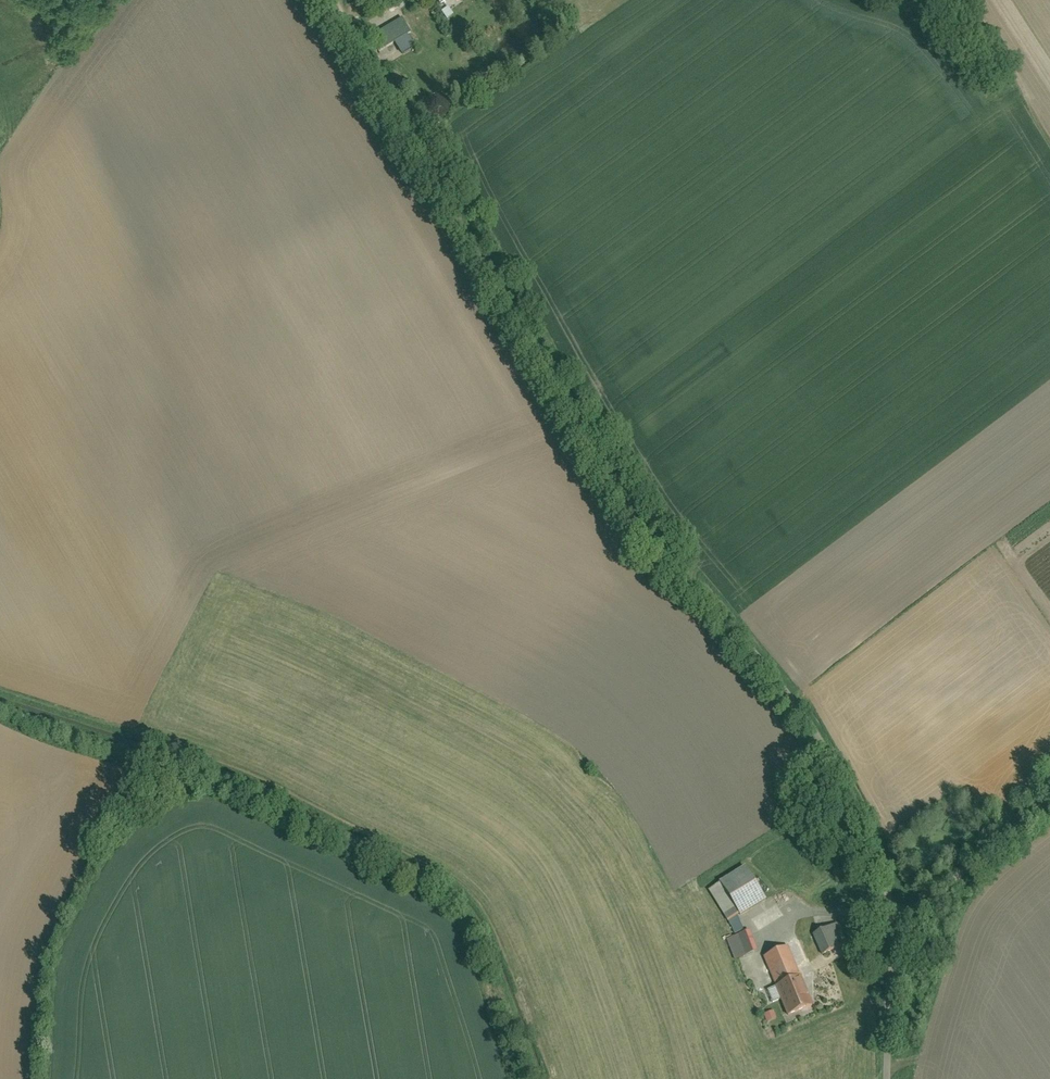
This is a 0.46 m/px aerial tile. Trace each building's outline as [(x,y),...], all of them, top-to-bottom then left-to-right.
[(399,28),(382,39),(393,56),(410,45),(399,28)] [(743,876),(710,899),(730,929),(764,907),(743,876)] [(835,933),(813,945),(823,963),(845,951),(835,933)] [(749,940),(727,947),(734,966),(756,959),(749,940)] [(786,1021),(813,1011),(790,943),(762,952),(786,1021)] [(766,1023),(776,1019),(772,1011),(762,1015),(766,1023)]
